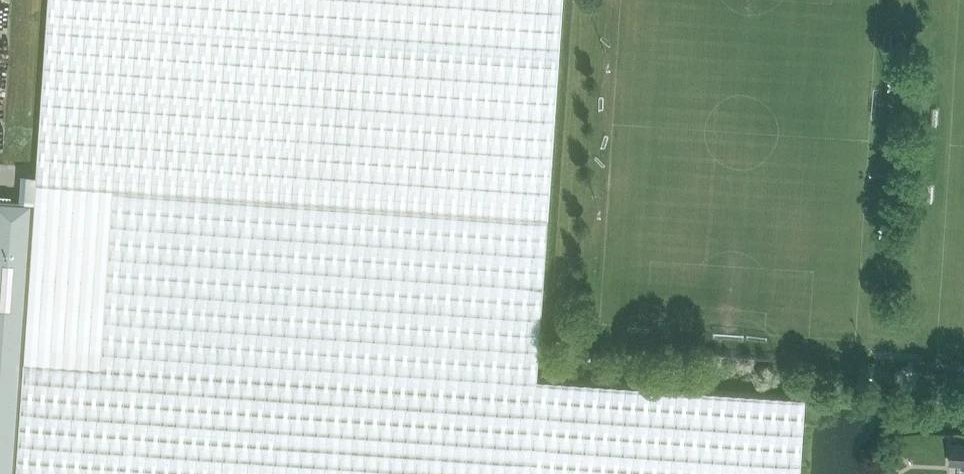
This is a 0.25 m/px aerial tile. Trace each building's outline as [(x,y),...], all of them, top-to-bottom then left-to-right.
[(797,467),(802,401),(797,401),(532,381),(535,336),(560,0),(46,0),(33,202),(0,200),(0,473),(797,473),(797,467)] [(951,445),(950,463),(961,464),(961,467),(963,469),(963,446),(951,445)]
